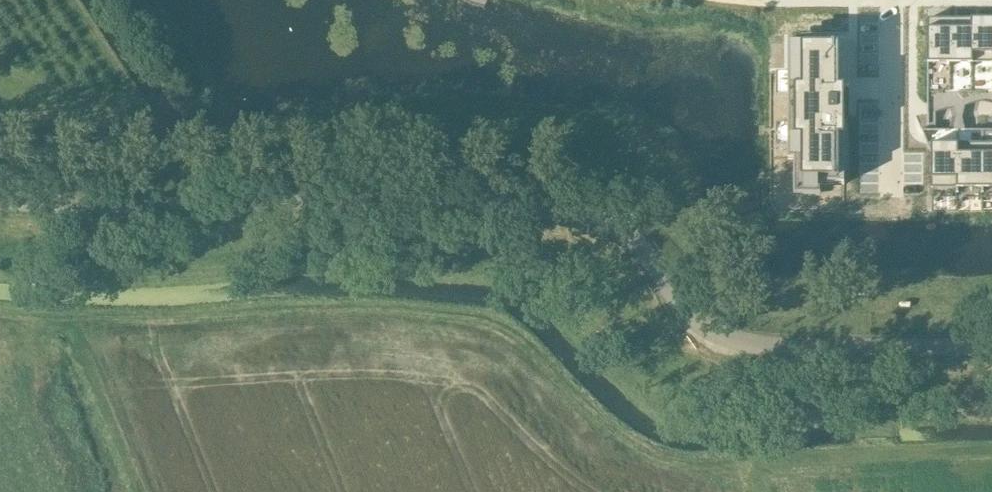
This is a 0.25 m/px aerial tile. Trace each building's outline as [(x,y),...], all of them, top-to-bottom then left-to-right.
[(949,19),(927,19),(927,64),(949,64),(949,19)] [(971,19),(949,19),(949,64),(971,64),(971,19)] [(971,19),(971,64),(991,64),(991,19),(971,19)] [(832,38),(788,38),(788,151),(788,161),(794,161),(794,185),(817,185),(844,185),(844,112),(848,112),(848,74),(849,39),(832,39),(832,38)] [(956,144),(930,144),(930,189),(956,189),(956,144)] [(982,144),(956,144),(956,189),(982,189),(982,144)] [(982,144),(982,189),(991,189),(991,144),(982,144)]
